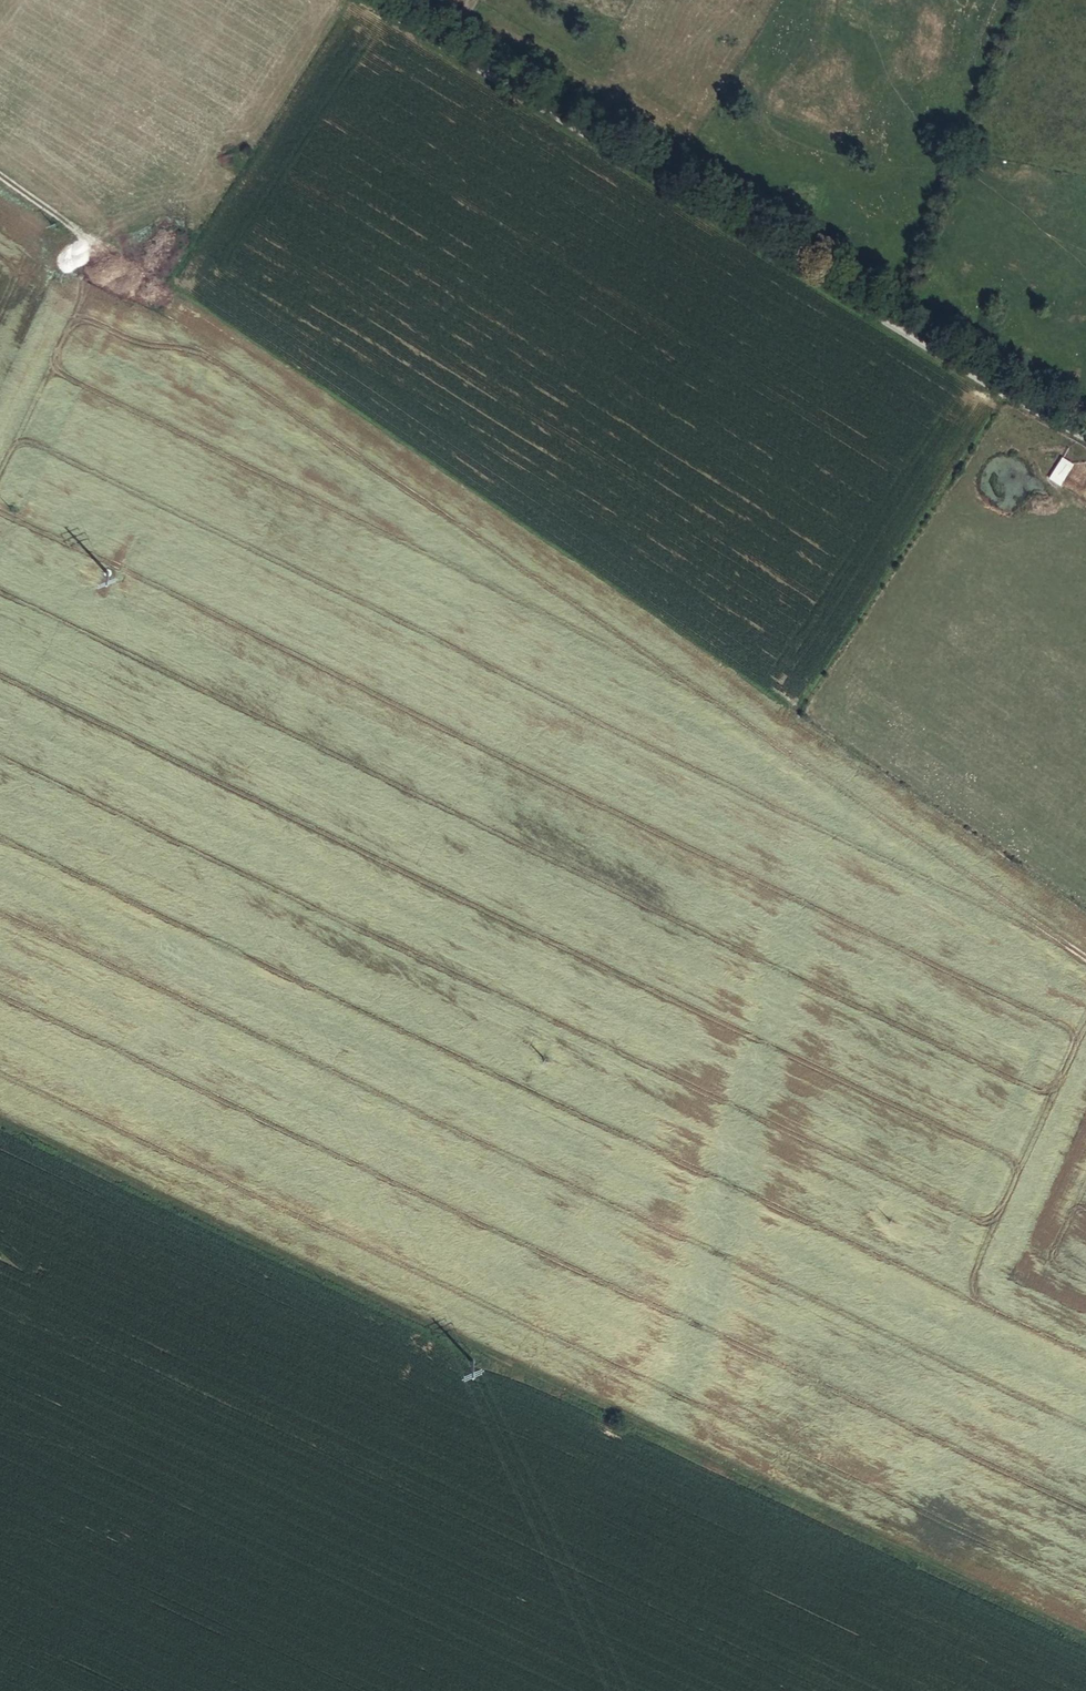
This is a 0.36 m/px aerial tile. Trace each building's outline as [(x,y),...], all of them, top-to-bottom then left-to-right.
[(1062,456),(1049,478),(1061,486),(1075,464),(1062,456)]
